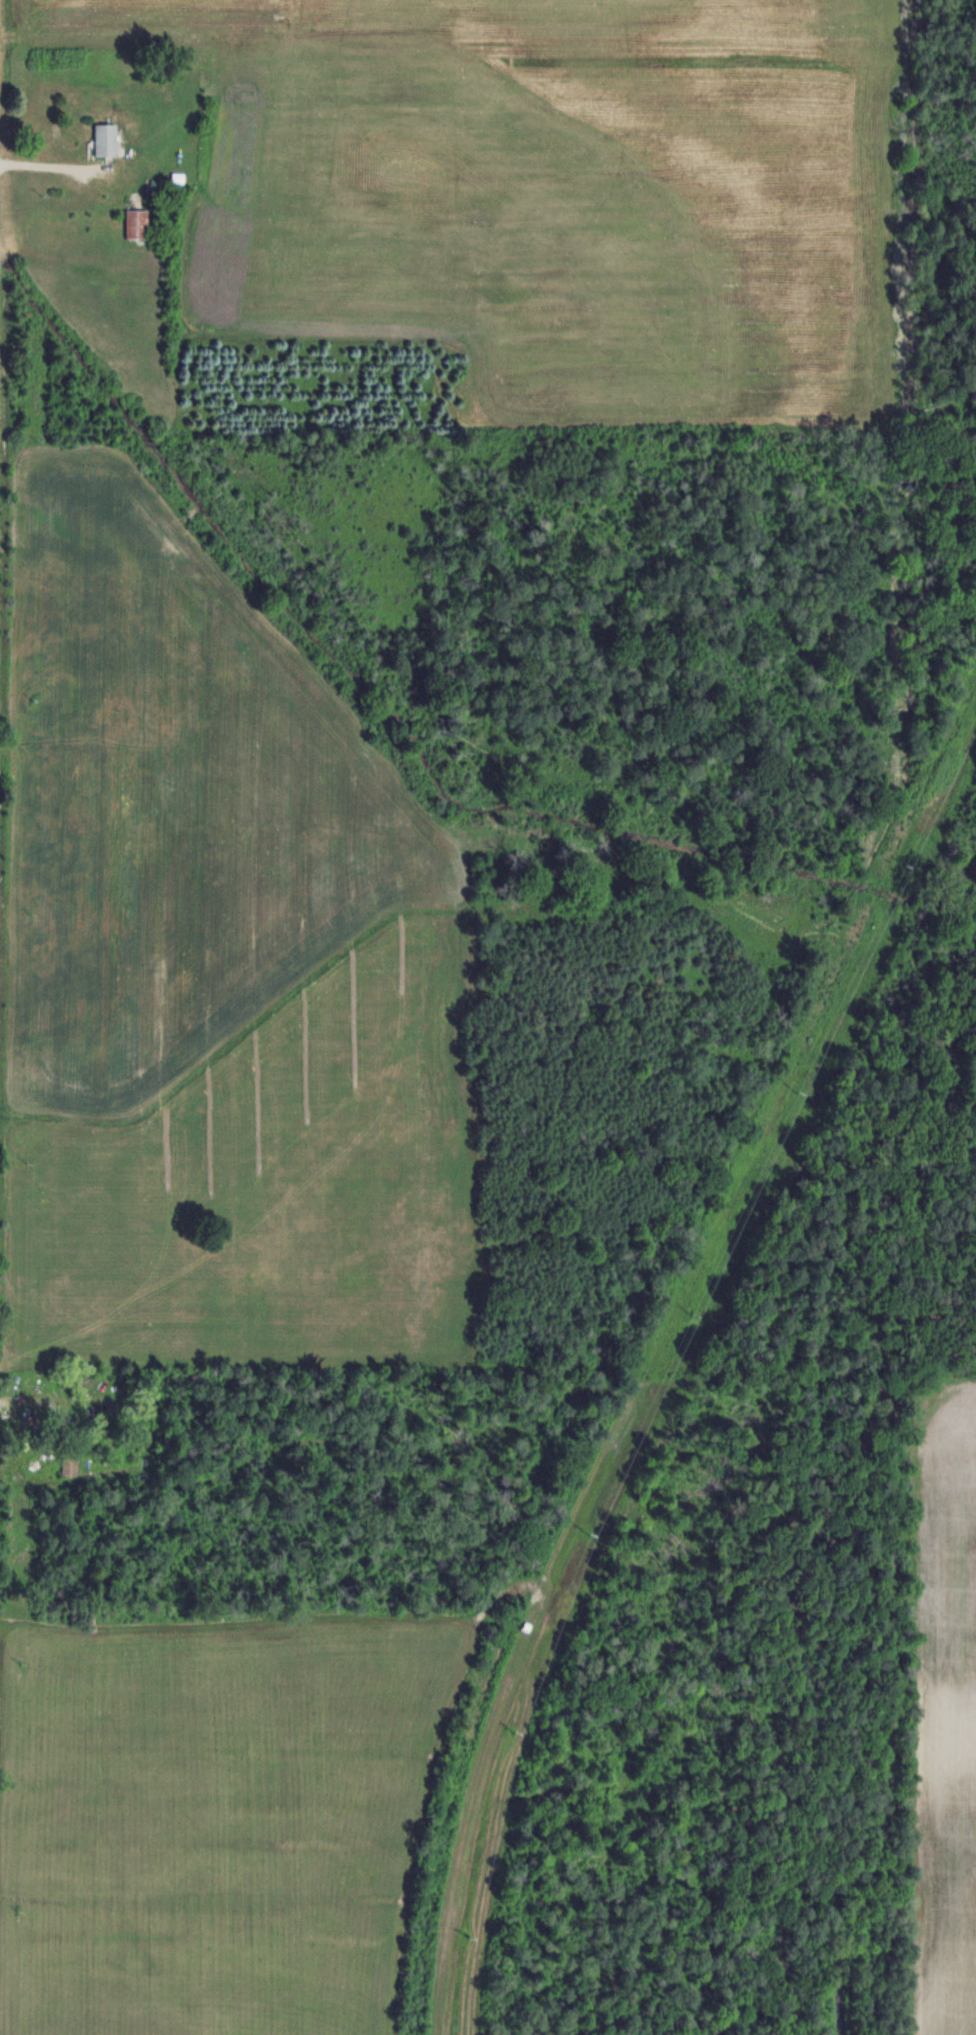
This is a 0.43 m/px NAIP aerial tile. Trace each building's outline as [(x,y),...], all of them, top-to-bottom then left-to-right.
[(117,156),(117,124),(94,124),(94,156),(117,156)] [(125,210),(125,239),(148,239),(148,210),(125,210)] [(77,1456),(62,1456),(62,1474),(77,1474),(77,1456)]
